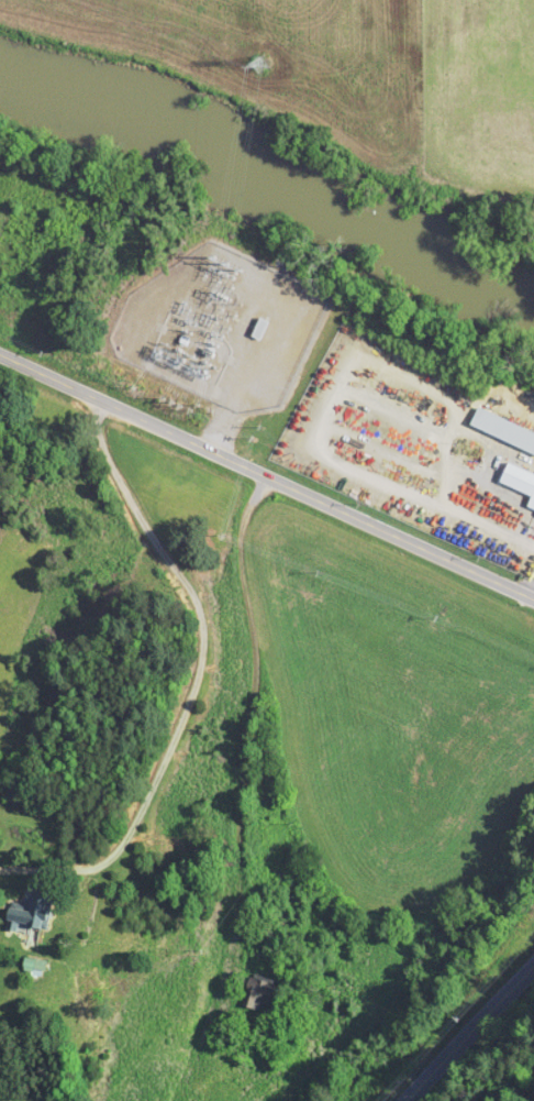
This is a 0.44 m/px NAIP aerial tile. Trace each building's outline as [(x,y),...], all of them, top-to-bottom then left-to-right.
[(257,316),(249,332),(258,337),(266,319),(257,316)] [(475,406),(467,425),(533,454),(533,432),(475,406)] [(1,904),(1,926),(42,925),(42,889),(21,889),(21,903),(1,904)] [(20,969),(41,969),(41,958),(20,958),(20,969)] [(261,1013),(272,992),(251,981),(240,1003),(261,1013)]
